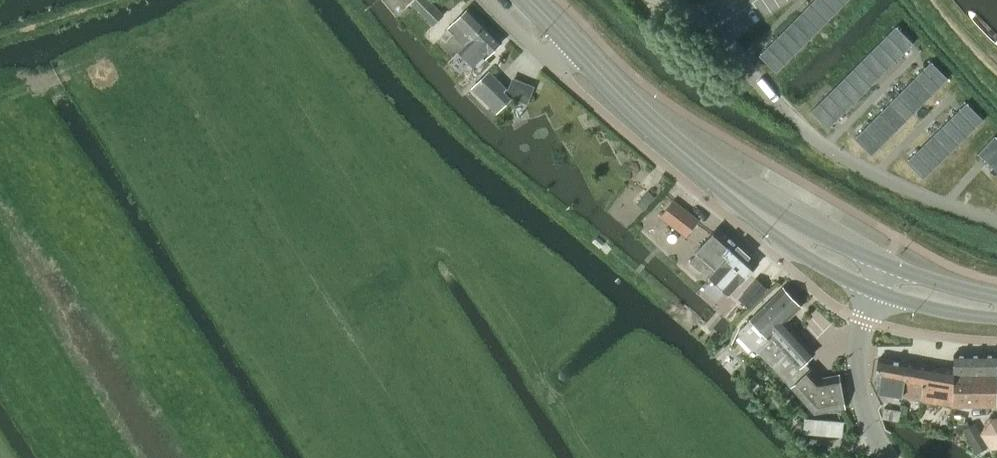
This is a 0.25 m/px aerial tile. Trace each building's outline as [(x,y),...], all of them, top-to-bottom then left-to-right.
[(415,0),(383,0),(396,16),(410,2),(412,3),(415,0)] [(412,3),(433,25),(443,15),(428,0),(415,0),(412,3)] [(759,53),(776,70),(846,0),(811,0),(759,53)] [(468,9),(440,37),(445,42),(452,35),(463,47),(464,47),(485,26),(468,9)] [(896,23),(811,109),(828,126),(913,40),(896,23)] [(463,47),(459,51),(469,62),(480,72),(489,63),(486,59),(485,58),(501,42),(485,26),(464,47),(463,47)] [(931,59),(855,136),(872,153),(949,76),(931,59)] [(503,91),(505,88),(489,72),(472,89),(496,113),(510,99),(503,91)] [(910,157),(906,162),(923,179),(980,123),(983,120),(966,102),(961,107),(958,111),(951,117),(941,127),(931,137),(917,150),(910,157)] [(978,154),(982,158),(987,162),(996,172),(996,138),(994,136),(978,154)] [(699,220),(673,200),(660,217),(686,236),(699,220)] [(696,254),(690,261),(700,271),(706,263),(715,271),(727,258),(723,255),(735,243),(718,227),(694,253),(696,254)] [(715,271),(709,278),(728,295),(738,283),(740,284),(758,263),(750,256),(735,243),(723,255),(727,258),(715,271)] [(749,308),(766,288),(756,279),(739,299),(749,308)] [(815,351),(786,321),(801,307),(782,288),(750,319),(738,331),(738,336),(751,350),(754,350),(756,348),(773,365),(793,386),(816,411),(846,406),(840,374),(821,377),(812,368),(811,369),(804,362),(815,351)] [(951,405),(996,404),(996,403),(996,353),(953,353),(953,369),(954,369),(954,374),(958,374),(958,389),(951,389),(951,405)] [(899,383),(903,361),(879,358),(876,378),(877,378),(877,383),(880,384),(879,392),(901,396),(903,384),(899,383)] [(903,384),(901,396),(921,399),(921,400),(951,405),(951,389),(958,389),(958,374),(954,374),(954,369),(953,369),(903,361),(899,383),(903,384)] [(884,407),(882,417),(899,420),(900,410),(884,407)] [(987,420),(980,432),(978,436),(986,448),(987,450),(996,450),(996,420),(987,420)] [(986,448),(978,436),(980,432),(976,422),(962,429),(975,454),(986,448)]
